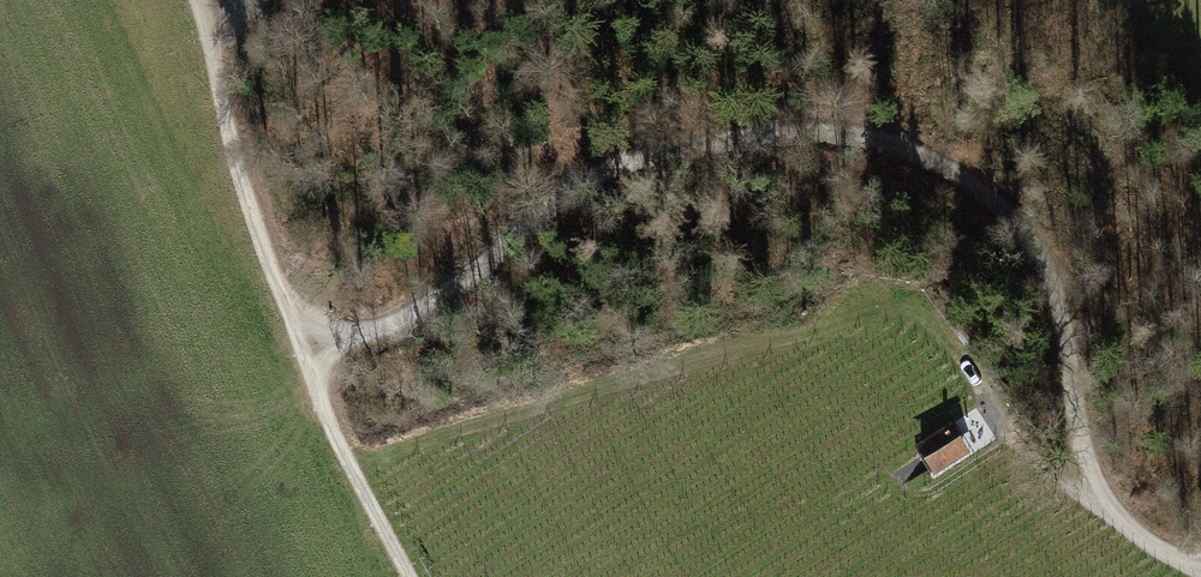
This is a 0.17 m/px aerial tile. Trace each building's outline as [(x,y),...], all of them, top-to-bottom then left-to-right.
[(946,431),(911,453),(931,485),(967,462),(946,431)]
